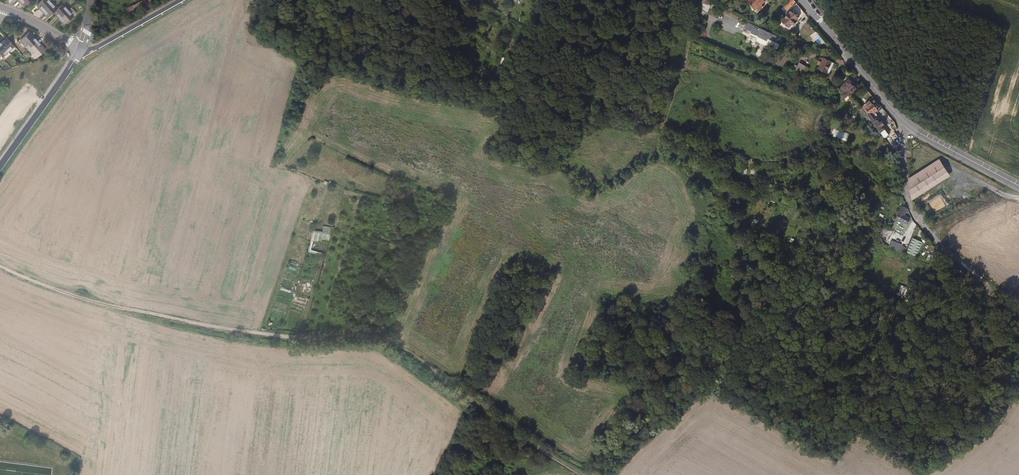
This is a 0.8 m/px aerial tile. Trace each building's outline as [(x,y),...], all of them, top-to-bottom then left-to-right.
[(54,2),(51,0),(43,0),(39,4),(45,11),(51,6),(54,2)] [(57,12),(65,3),(62,0),(56,0),(54,2),(51,6),(57,12)] [(128,6),(131,13),(156,5),(155,0),(146,0),(128,6)] [(707,8),(709,2),(705,0),(701,0),(700,5),(707,8)] [(763,0),(747,0),(745,3),(752,11),(756,7),(758,9),(762,6),(759,3),(763,0)] [(63,17),(71,9),(65,3),(57,12),(63,17)] [(789,26),(797,18),(790,10),(782,18),(789,26)] [(775,45),(777,40),(747,24),(744,30),(751,33),(750,36),(765,44),(763,48),(775,54),(779,47),(775,45)] [(28,44),(31,41),(35,36),(27,28),(19,36),(28,44)] [(13,41),(6,34),(5,33),(0,38),(0,39),(8,47),(13,41)] [(28,44),(36,53),(44,44),(35,36),(31,41),(28,44)] [(814,69),(826,74),(831,63),(819,58),(817,62),(815,61),(813,64),(816,65),(814,69)] [(791,72),(805,79),(808,72),(794,66),(791,72)] [(850,97),(856,93),(849,84),(843,88),(850,97)] [(844,102),(850,97),(843,88),(840,90),(845,95),(841,98),(844,102)] [(877,114),(872,108),(876,106),(872,101),(860,110),(867,120),(870,119),(877,114)] [(864,125),(868,122),(862,116),(859,118),(864,125)] [(883,142),(888,138),(875,121),(873,123),(871,120),(870,119),(867,120),(883,142)] [(846,141),(849,134),(834,128),(832,135),(846,141)] [(732,153),(732,151),(720,148),(720,150),(716,157),(728,162),(732,153)] [(916,200),(953,176),(941,158),(912,177),(914,196),(916,200)] [(902,207),(896,221),(897,221),(893,229),(905,234),(912,219),(906,216),(909,210),(902,207)] [(323,223),(323,231),(313,231),(313,241),(330,240),(330,222),(323,223)] [(913,238),(906,252),(917,257),(923,242),(913,238)] [(311,295),(314,283),(296,278),(293,290),(311,295)]
